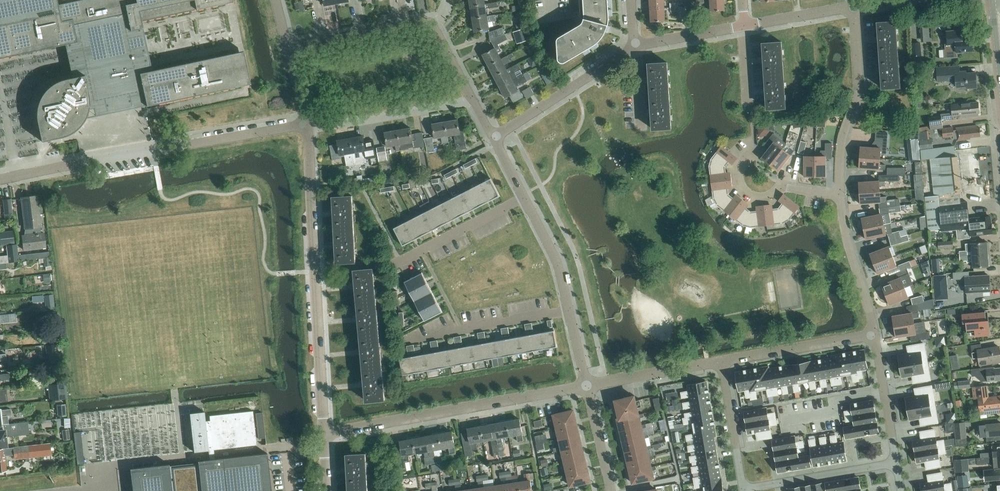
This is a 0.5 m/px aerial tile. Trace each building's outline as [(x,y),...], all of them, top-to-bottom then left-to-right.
[(225,3),(232,1),(232,0),(0,0),(0,58),(77,41),(79,51),(75,52),(78,66),(82,65),(84,74),(63,79),(60,80),(57,81),(55,82),(52,84),(48,87),(46,89),(45,90),(44,92),(42,94),(41,95),(40,98),(39,99),(39,100),(38,103),(37,106),(37,108),(36,111),(36,113),(36,115),(36,116),(36,118),(37,119),(37,121),(41,141),(61,137),(63,136),(66,135),(69,134),(71,132),(74,131),(75,130),(78,127),(79,126),(81,125),(82,123),(83,121),(85,119),(86,117),(87,115),(87,113),(88,110),(89,107),(99,105),(99,109),(113,106),(112,102),(144,96),(146,105),(250,83),(243,51),(140,72),(136,53),(139,53),(136,39),(133,40),(131,30),(143,28),(141,21),(225,3)] [(606,32),(607,31),(607,29),(608,28),(608,27),(609,24),(609,22),(609,21),(609,19),(609,17),(609,16),(608,0),(586,0),(587,16),(587,17),(587,19),(587,20),(586,21),(585,23),(585,24),(584,25),(583,26),(582,26),(571,33),(570,30),(561,35),(560,36),(559,37),(558,39),(558,40),(558,41),(558,42),(559,57),(559,59),(560,60),(561,61),(562,62),(563,62),(565,62),(566,62),(592,46),(595,45),(596,44),(597,43),(599,41),(600,40),(602,38),(603,37),(604,35),(605,34),(606,32)] [(663,0),(649,0),(650,9),(664,8),(663,0)] [(724,0),(710,0),(711,11),(725,10),(724,0)] [(486,16),(486,15),(485,9),(498,6),(497,1),(484,3),(484,4),(471,6),(473,18),(486,16)] [(665,21),(664,8),(650,9),(651,21),(665,21)] [(489,29),(487,22),(496,20),(496,14),(486,15),(486,16),(473,18),(475,31),(489,29)] [(522,21),(515,23),(517,30),(524,27),(522,21)] [(877,22),(880,55),(898,54),(895,21),(877,22)] [(924,40),(934,40),(933,24),(923,25),(924,40)] [(490,39),(505,34),(503,27),(489,32),(490,39)] [(529,40),(525,28),(513,32),(517,44),(529,40)] [(971,38),(962,39),(962,30),(947,31),(948,44),(945,44),(945,43),(944,43),(945,57),(939,57),(939,58),(957,57),(957,56),(957,52),(958,52),(958,53),(963,53),(963,51),(972,51),(971,38)] [(508,39),(505,34),(490,39),(495,48),(483,54),(488,65),(501,59),(497,53),(502,50),(498,44),(508,39)] [(763,43),(766,76),(784,75),(781,41),(763,43)] [(922,56),(921,41),(910,42),(911,57),(922,56)] [(526,46),(529,53),(535,50),(531,43),(526,46)] [(506,69),(503,64),(510,61),(509,59),(514,56),(512,53),(501,59),(488,65),(494,76),(506,69)] [(900,87),(898,54),(880,55),(882,88),(900,87)] [(528,60),(533,67),(539,64),(535,57),(528,60)] [(649,63),(651,96),(669,95),(667,62),(649,63)] [(517,63),(506,69),(494,76),(500,86),(518,77),(517,77),(514,70),(520,67),(517,63)] [(966,88),(977,87),(975,72),(966,73),(966,71),(959,71),(959,65),(937,67),(938,81),(956,79),(957,87),(966,86),(966,88)] [(524,74),(517,77),(518,77),(500,86),(505,97),(510,95),(514,102),(524,97),(519,88),(517,90),(516,87),(528,81),(527,80),(531,78),(528,72),(524,74)] [(786,108),(784,75),(766,76),(768,109),(786,108)] [(671,128),(669,95),(651,96),(653,129),(671,128)] [(819,107),(836,106),(835,97),(819,98),(819,107)] [(953,119),(953,116),(962,115),(962,117),(978,115),(978,113),(979,113),(978,102),(952,104),(952,112),(941,113),(941,116),(929,117),(930,126),(918,127),(919,131),(925,130),(943,127),(942,120),(953,119)] [(465,143),(464,131),(463,124),(459,125),(458,119),(445,121),(448,135),(455,134),(456,144),(465,143)] [(448,135),(445,121),(432,124),(435,138),(442,136),(443,143),(449,142),(448,135)] [(769,122),(765,122),(756,124),(758,136),(765,135),(770,129),(769,122)] [(956,127),(956,129),(954,130),(953,126),(942,128),(943,137),(953,136),(953,139),(957,138),(957,140),(970,139),(970,137),(981,136),(980,127),(977,128),(977,125),(956,127)] [(415,133),(412,134),(411,127),(398,130),(400,144),(401,150),(409,149),(409,147),(413,147),(414,148),(424,146),(422,132),(415,133)] [(400,144),(398,130),(385,132),(380,133),(382,143),(387,144),(387,146),(395,145),(396,151),(401,150),(400,144)] [(782,149),(783,149),(786,144),(773,134),(765,143),(770,147),(762,157),(761,157),(770,164),(782,149)] [(363,136),(350,138),(353,152),(355,164),(367,162),(366,157),(376,156),(373,140),(364,142),(363,136)] [(433,142),(433,136),(424,138),(426,143),(427,152),(435,151),(433,142)] [(353,152),(350,138),(337,140),(338,144),(331,146),(333,161),(334,161),(334,159),(341,157),(340,154),(345,153),(347,165),(355,164),(353,152)] [(931,147),(930,138),(919,139),(921,148),(931,147)] [(919,139),(907,139),(909,151),(920,150),(919,139)] [(804,154),(807,142),(801,140),(797,152),(804,154)] [(886,154),(887,141),(875,140),(874,147),(861,147),(861,146),(860,157),(880,158),(880,153),(886,154)] [(989,141),(979,142),(980,153),(990,152),(989,141)] [(388,160),(385,145),(376,147),(379,162),(388,160)] [(738,158),(721,145),(711,159),(710,162),(725,166),(729,162),(732,165),(738,158)] [(962,192),(958,155),(955,155),(954,145),(921,149),(922,159),(930,158),(934,195),(962,192)] [(787,152),(783,149),(782,149),(770,164),(779,171),(779,170),(794,150),(790,147),(787,152)] [(820,156),(815,156),(815,176),(826,176),(826,175),(826,150),(820,150),(820,156)] [(815,176),(815,156),(804,156),(804,175),(804,176),(815,176)] [(880,164),(880,158),(860,157),(859,168),(860,168),(884,169),(885,168),(886,164),(880,164)] [(991,182),(991,161),(984,161),(983,181),(991,182)] [(726,172),(725,166),(710,162),(709,166),(711,182),(731,180),(730,172),(726,172)] [(500,195),(491,178),(481,183),(490,200),(500,195)] [(732,188),(731,180),(711,182),(713,199),(715,202),(728,194),(728,188),(732,188)] [(885,186),(885,181),(885,180),(859,182),(859,181),(860,193),(880,191),(879,186),(885,186)] [(490,200),(481,183),(471,188),(480,206),(490,200)] [(480,206),(471,188),(462,193),(471,211),(480,206)] [(880,197),(880,191),(860,193),(860,204),(861,204),(861,203),(881,202),(886,201),(886,200),(886,196),(880,197)] [(471,211),(462,193),(452,198),(461,215),(471,211)] [(789,220),(800,206),(783,193),(778,200),(782,203),(778,208),(786,221),(789,220)] [(730,215),(742,199),(736,194),(733,198),(728,194),(715,202),(717,205),(730,215)] [(26,228),(27,235),(22,235),(24,250),(46,247),(44,233),(40,233),(39,226),(41,226),(37,195),(21,197),(25,228),(26,228)] [(334,196),(336,230),(354,229),(352,195),(334,196)] [(13,212),(11,198),(3,199),(4,213),(11,213),(13,212)] [(461,215),(452,198),(442,203),(451,220),(461,215)] [(746,226),(751,211),(746,208),(749,204),(742,199),(730,215),(743,225),(746,226)] [(896,199),(886,200),(886,201),(881,202),(882,208),(889,207),(897,206),(897,205),(896,199)] [(967,202),(962,202),(939,205),(942,231),(969,227),(970,235),(992,233),(991,223),(990,216),(969,218),(967,202)] [(451,220),(442,203),(433,208),(442,225),(451,220)] [(786,221),(778,208),(772,209),(772,204),(764,205),(766,225),(783,223),(786,221)] [(766,225),(764,205),(756,206),(757,211),(751,211),(746,226),(750,227),(766,225)] [(901,205),(897,205),(897,206),(889,207),(890,213),(901,211),(901,205)] [(442,225),(433,208),(423,213),(432,230),(442,225)] [(883,224),(882,219),(889,217),(888,212),(862,218),(862,217),(861,217),(864,228),(883,224)] [(432,230),(423,213),(413,218),(423,235),(432,230)] [(423,235),(413,218),(404,223),(413,240),(423,235)] [(413,240),(404,223),(394,228),(403,245),(413,240)] [(885,235),(883,224),(864,228),(866,239),(867,239),(866,238),(885,235)] [(355,262),(354,229),(336,230),(337,263),(355,262)] [(13,230),(0,232),(0,244),(0,245),(15,243),(13,230)] [(901,236),(899,230),(888,233),(890,240),(901,236)] [(903,242),(901,236),(890,240),(891,245),(903,242)] [(987,254),(987,249),(989,249),(988,242),(987,242),(986,242),(965,243),(966,250),(959,251),(959,256),(987,254)] [(7,244),(9,262),(18,261),(16,243),(7,244)] [(870,253),(874,263),(892,256),(889,246),(870,253)] [(48,257),(47,251),(19,255),(20,260),(48,257)] [(989,259),(988,259),(987,254),(959,256),(960,261),(972,260),(973,267),(988,266),(990,266),(989,259)] [(896,266),(892,256),(874,263),(878,274),(878,273),(896,266)] [(51,265),(50,258),(43,258),(44,266),(45,266),(46,270),(51,269),(50,265),(51,265)] [(898,265),(901,271),(907,269),(907,268),(918,264),(915,258),(898,265)] [(355,270),(358,303),(376,301),(373,268),(355,270)] [(907,269),(901,271),(893,274),(895,279),(882,284),(886,294),(904,287),(902,282),(911,279),(907,269)] [(427,282),(422,272),(404,281),(409,291),(427,282)] [(966,293),(990,291),(989,275),(969,276),(969,272),(957,272),(958,279),(965,279),(966,293)] [(50,283),(49,274),(42,275),(43,284),(50,283)] [(935,299),(947,299),(945,276),(933,276),(935,299)] [(432,292),(427,282),(409,291),(415,301),(432,292)] [(908,297),(904,287),(886,294),(890,305),(890,304),(908,297)] [(437,302),(432,292),(415,301),(420,311),(437,302)] [(55,306),(53,294),(44,295),(45,307),(55,306)] [(923,296),(912,300),(913,305),(925,301),(923,296)] [(934,299),(919,304),(920,311),(934,307),(934,299)] [(379,334),(376,301),(358,303),(361,335),(379,334)] [(442,312),(440,306),(437,302),(420,311),(425,321),(442,312)] [(893,315),(892,315),(894,326),(914,323),(913,318),(919,317),(918,312),(893,316),(893,315)] [(975,336),(989,335),(988,320),(985,320),(984,312),(962,314),(963,323),(966,322),(967,330),(975,329),(975,336)] [(918,322),(914,323),(894,326),(896,338),(896,337),(915,334),(915,332),(920,331),(918,322)] [(557,347),(554,331),(543,333),(546,349),(557,347)] [(546,349),(543,333),(531,335),(534,351),(546,349)] [(382,367),(379,334),(361,335),(364,368),(382,367)] [(534,351),(531,335),(519,337),(522,354),(534,351)] [(522,354),(519,337),(507,339),(510,356),(522,354)] [(510,356),(507,339),(495,342),(498,358),(510,356)] [(498,358),(495,342),(483,344),(486,360),(498,358)] [(483,344),(483,343),(471,345),(471,346),(474,362),(486,360),(483,344)] [(912,352),(898,355),(900,366),(927,361),(924,343),(910,345),(912,352)] [(999,361),(999,353),(999,346),(982,349),(981,343),(971,345),(973,358),(979,357),(980,364),(999,361)] [(46,345),(48,363),(59,362),(57,344),(46,345)] [(474,362),(471,346),(459,348),(462,365),(474,362)] [(462,365),(459,348),(447,350),(451,367),(462,365)] [(868,369),(864,349),(854,351),(858,378),(862,377),(861,370),(868,369)] [(451,367),(447,350),(436,352),(439,369),(451,367)] [(858,378),(854,351),(842,353),(846,375),(852,374),(853,381),(858,380),(859,380),(858,378)] [(439,369),(436,352),(424,355),(427,371),(439,369)] [(846,375),(842,353),(831,355),(832,358),(832,357),(837,384),(842,383),(840,376),(846,375)] [(427,371),(424,355),(412,357),(415,373),(427,371)] [(412,357),(412,356),(400,358),(403,375),(415,373),(412,357)] [(832,357),(832,358),(822,359),(825,378),(831,377),(832,385),(833,385),(837,384),(832,357)] [(825,378),(822,359),(811,361),(814,380),(820,379),(821,387),(826,386),(825,378)] [(814,380),(811,361),(800,363),(804,382),(810,381),(811,388),(815,388),(816,388),(814,380)] [(930,379),(927,361),(900,366),(902,377),(915,375),(917,382),(930,379)] [(804,382),(800,363),(789,365),(793,384),(794,391),(799,391),(798,383),(804,382)] [(61,375),(60,364),(52,365),(54,376),(61,375)] [(793,384),(789,365),(779,367),(782,386),(783,393),(784,393),(788,392),(787,385),(793,384)] [(768,369),(769,368),(768,366),(757,368),(761,390),(767,389),(768,396),(773,395),(768,369)] [(385,400),(382,367),(364,368),(367,401),(385,400)] [(782,386),(779,367),(769,368),(768,369),(773,395),(778,394),(776,387),(782,386)] [(999,380),(999,368),(994,368),(994,367),(972,369),(972,375),(987,374),(987,381),(999,380)] [(761,390),(757,368),(746,370),(751,396),(751,399),(756,398),(755,391),(761,390)] [(751,396),(746,370),(736,372),(739,391),(745,390),(747,397),(751,396)] [(971,387),(970,380),(958,381),(959,388),(971,387)] [(682,397),(690,396),(709,393),(707,381),(688,385),(689,391),(681,392),(682,397)] [(63,383),(47,384),(49,401),(64,399),(63,383)] [(990,396),(989,385),(990,385),(990,384),(972,386),(974,386),(975,398),(979,398),(981,414),(999,412),(999,395),(990,396)] [(919,395),(906,397),(908,408),(935,404),(931,386),(918,388),(919,395)] [(711,403),(709,393),(690,396),(691,402),(683,403),(684,408),(691,407),(711,403)] [(639,414),(637,407),(642,406),(640,399),(635,400),(634,396),(628,397),(623,398),(615,400),(618,410),(616,411),(617,419),(639,414)] [(756,398),(751,399),(752,404),(752,406),(763,404),(762,397),(756,398)] [(845,412),(846,416),(875,411),(873,400),(851,404),(852,410),(845,412)] [(712,413),(711,403),(691,407),(692,412),(685,414),(686,418),(712,413)] [(57,404),(58,416),(66,416),(65,404),(57,404)] [(938,422),(935,404),(908,408),(910,420),(923,417),(924,424),(938,422)] [(767,414),(766,408),(766,407),(744,411),(746,423),(775,418),(774,413),(767,414)] [(8,415),(11,415),(10,409),(0,410),(0,425),(28,422),(28,421),(8,423),(8,415)] [(571,411),(563,412),(563,413),(554,415),(556,423),(551,424),(552,428),(576,422),(573,410),(571,411)] [(204,411),(190,413),(194,451),(208,449),(209,459),(215,459),(213,449),(256,444),(253,411),(209,415),(210,420),(205,421),(204,411)] [(877,421),(875,411),(846,416),(846,421),(854,420),(854,425),(877,421)] [(946,413),(948,422),(957,421),(955,411),(946,413)] [(264,439),(262,413),(255,414),(258,439),(264,439)] [(643,413),(639,414),(617,419),(620,430),(641,425),(640,418),(644,416),(643,413)] [(712,413),(686,418),(683,418),(684,423),(692,422),(693,428),(714,424),(712,413)] [(776,424),(775,418),(746,423),(748,434),(756,432),(757,439),(771,437),(769,425),(776,424)] [(522,433),(520,419),(513,420),(513,419),(506,420),(509,436),(517,434),(518,441),(523,440),(522,433)] [(509,436),(506,420),(500,421),(500,422),(494,424),(499,451),(504,450),(502,437),(509,436)] [(869,428),(870,434),(879,433),(877,421),(854,425),(844,427),(846,438),(865,435),(864,429),(869,428)] [(958,437),(969,437),(968,421),(957,422),(958,437)] [(16,435),(29,434),(28,422),(0,425),(0,447),(7,446),(5,436),(16,435)] [(579,434),(576,422),(552,428),(552,432),(557,431),(559,439),(579,434)] [(499,451),(494,424),(487,425),(487,423),(480,425),(483,440),(491,439),(493,452),(499,451)] [(980,430),(986,429),(986,436),(986,441),(999,440),(999,423),(985,424),(985,425),(978,425),(979,430),(980,430)] [(646,424),(641,425),(620,430),(622,440),(644,435),(642,429),(646,427),(646,424)] [(716,435),(714,424),(693,428),(694,434),(686,435),(687,440),(695,439),(714,436),(716,435)] [(483,440),(480,425),(474,426),(474,427),(468,428),(470,440),(463,442),(465,456),(473,455),(472,450),(477,449),(476,442),(483,440)] [(921,439),(913,440),(915,451),(944,446),(943,440),(936,441),(934,429),(920,432),(921,439)] [(81,431),(73,432),(77,464),(84,463),(81,431)] [(445,431),(439,432),(441,448),(449,447),(450,454),(456,453),(454,446),(455,446),(452,431),(445,432),(445,431)] [(440,448),(441,448),(439,432),(432,433),(432,435),(426,436),(431,464),(436,463),(435,456),(441,455),(440,448)] [(582,446),(579,434),(559,439),(561,446),(553,448),(554,452),(557,452),(557,451),(582,446)] [(648,434),(644,435),(622,440),(625,451),(646,446),(644,439),(649,437),(648,434)] [(847,460),(843,441),(837,442),(836,435),(831,436),(832,443),(835,462),(847,460)] [(431,464),(426,436),(419,437),(419,436),(413,437),(416,453),(424,451),(425,457),(424,457),(425,465),(431,464)] [(716,446),(714,436),(695,439),(696,445),(688,446),(689,451),(697,450),(716,446)] [(796,442),(794,436),(772,440),(774,451),(804,446),(803,441),(796,442)] [(408,454),(416,453),(413,437),(406,438),(407,440),(400,441),(401,446),(402,453),(396,454),(399,472),(407,471),(406,462),(409,461),(408,454)] [(835,462),(832,443),(826,444),(825,437),(820,438),(821,445),(825,464),(835,462)] [(825,464),(821,445),(816,446),(814,439),(809,440),(814,466),(825,464)] [(30,457),(52,454),(51,443),(2,448),(2,449),(0,449),(0,471),(6,470),(4,456),(14,455),(14,458),(30,457)] [(651,445),(646,446),(625,451),(627,461),(649,456),(647,450),(651,448),(651,445)] [(981,457),(999,456),(999,445),(992,446),(993,454),(989,454),(989,452),(981,453),(981,457)] [(584,457),(582,446),(557,451),(557,452),(558,455),(563,454),(565,462),(584,457)] [(717,457),(716,446),(697,450),(697,455),(690,457),(691,462),(698,460),(717,457)] [(774,451),(776,461),(799,457),(798,451),(804,450),(804,446),(774,451)] [(945,453),(944,446),(915,451),(917,462),(925,461),(927,468),(940,466),(938,454),(945,453)] [(953,458),(962,457),(961,447),(952,448),(953,458)] [(267,453),(256,454),(219,458),(215,459),(209,459),(198,461),(169,464),(154,466),(154,465),(137,467),(137,468),(138,468),(140,490),(271,490),(267,453)] [(348,454),(349,487),(367,486),(366,453),(348,454)] [(653,455),(649,456),(627,461),(630,472),(651,467),(649,460),(654,458),(653,455)] [(809,455),(776,461),(778,472),(786,471),(785,465),(791,464),(792,470),(811,467),(809,455)] [(981,457),(976,458),(977,465),(987,464),(987,461),(990,461),(990,459),(993,459),(994,467),(999,466),(999,456),(981,457)] [(587,469),(584,457),(565,462),(567,470),(562,472),(563,475),(587,469)] [(719,468),(717,457),(698,460),(699,466),(692,467),(693,472),(700,471),(719,468)] [(969,471),(968,458),(954,459),(956,472),(969,471)] [(445,469),(444,463),(431,465),(432,472),(445,469)] [(656,466),(651,467),(630,472),(632,483),(645,480),(653,478),(654,478),(652,471),(656,469),(656,466)] [(721,478),(719,468),(700,471),(701,476),(694,477),(695,482),(721,478)] [(590,481),(587,469),(563,475),(564,478),(568,478),(570,486),(579,484),(588,482),(590,481)] [(999,479),(999,469),(984,470),(984,475),(996,474),(997,480),(999,479)] [(507,484),(506,477),(505,471),(499,472),(500,478),(501,478),(502,484),(495,485),(496,490),(508,490),(507,484)] [(928,475),(929,482),(921,484),(922,490),(947,490),(952,490),(951,483),(944,484),(942,472),(928,475)] [(530,479),(529,473),(524,474),(525,481),(518,482),(520,490),(532,490),(530,480),(530,479)] [(967,486),(966,476),(958,477),(959,487),(967,486)] [(858,477),(850,478),(851,484),(845,485),(844,479),(825,482),(827,490),(845,490),(860,488),(858,477)] [(470,489),(462,490),(461,484),(462,484),(461,478),(454,479),(455,484),(456,490),(470,490),(470,489)] [(721,478),(695,482),(695,487),(703,486),(704,490),(707,490),(723,488),(721,478)] [(410,489),(408,479),(402,480),(403,490),(410,489)] [(507,484),(508,490),(520,490),(518,482),(507,484)] [(811,485),(813,490),(823,490),(822,483),(811,485)]
